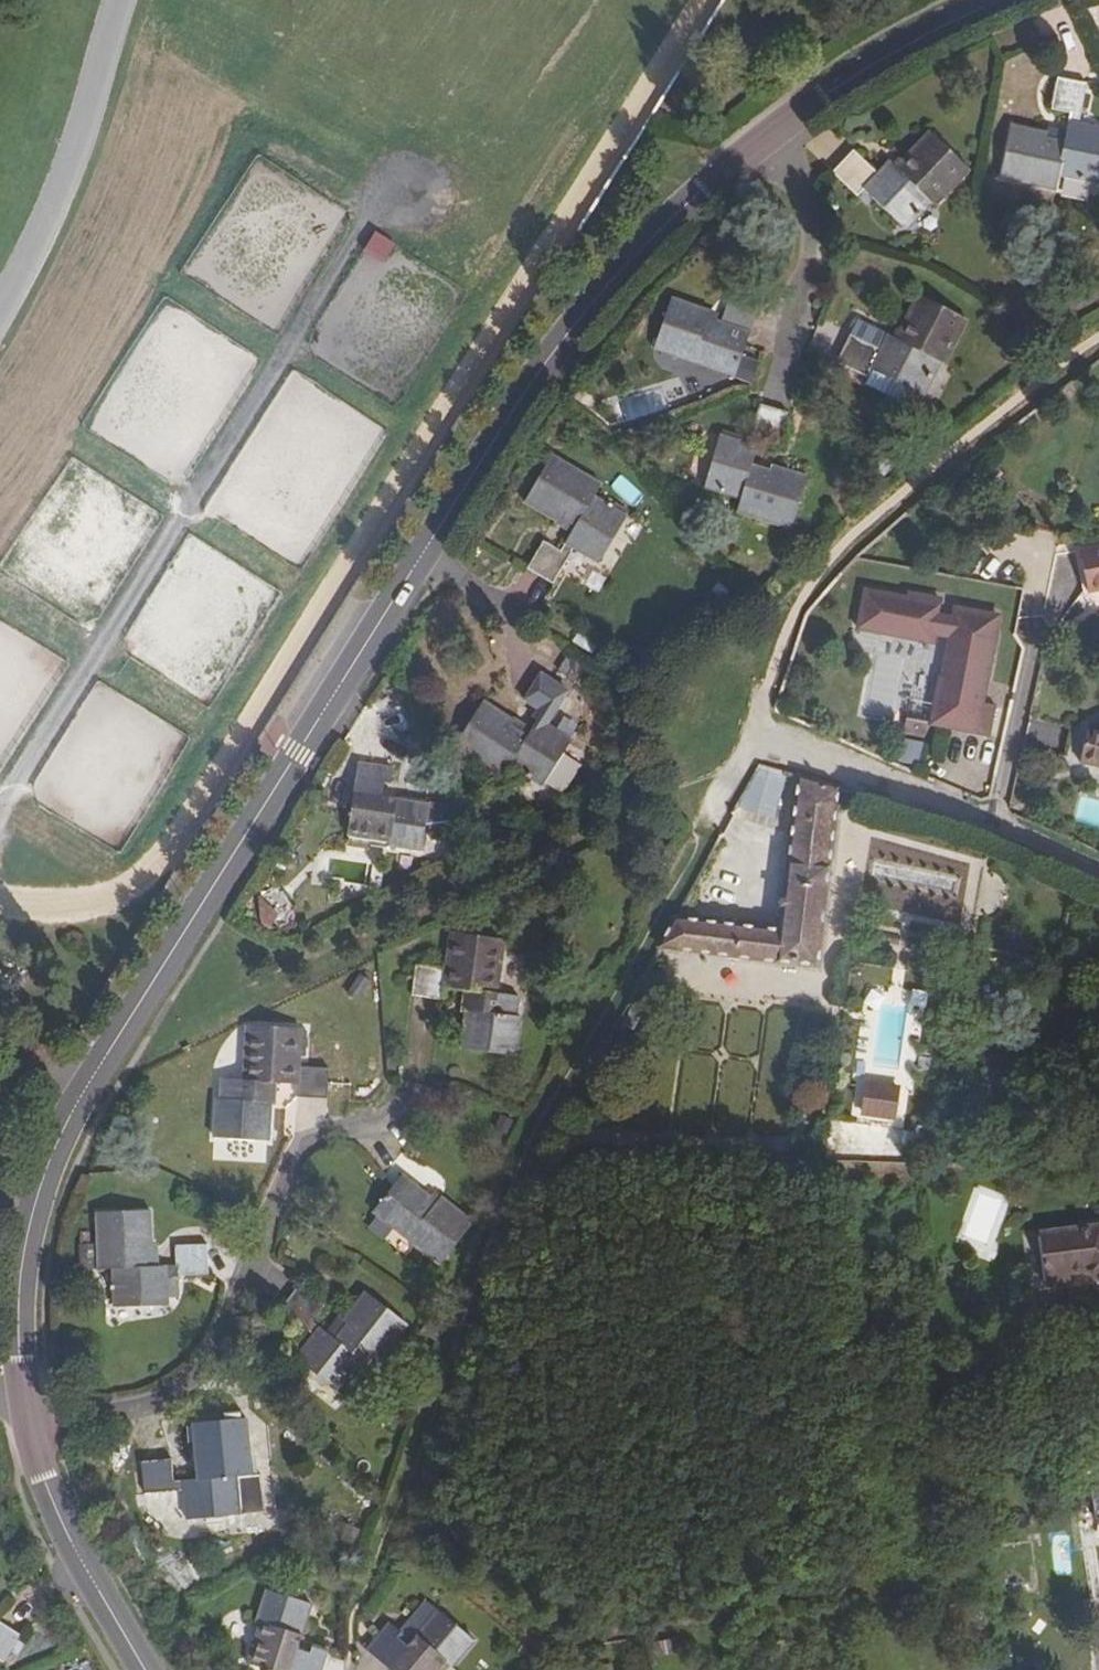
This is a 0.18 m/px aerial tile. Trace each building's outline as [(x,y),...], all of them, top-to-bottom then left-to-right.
[(1059,78),(1051,109),(1071,114),(1064,142),(1046,137),(1046,134),(1012,127),(1001,178),(1057,188),(1060,175),(1096,182),(1098,169),(1098,129),(1077,124),(1086,85),(1059,78)] [(968,170),(929,132),(907,156),(909,160),(898,171),(889,162),(877,174),(852,152),(832,173),(857,196),(862,190),(902,225),(927,199),(935,206),(968,170)] [(349,269),(370,282),(394,243),(372,230),(349,269)] [(966,320),(918,296),(902,327),(906,330),(901,341),(888,335),(880,351),(850,337),(837,363),(867,377),(870,371),(918,394),(934,361),(944,365),(966,320)] [(708,312),(671,299),(653,350),(734,378),(749,333),(717,321),(716,325),(705,321),(708,312)] [(787,414),(760,406),(747,445),(720,437),(704,489),(740,499),(736,513),(791,529),(806,478),(772,467),(770,471),(751,465),(760,438),(778,443),(787,414)] [(599,487),(552,458),(524,504),(556,522),(559,517),(574,527),(560,552),(544,542),(527,570),(553,585),(574,549),(599,564),(626,518),(593,499),(599,487)] [(620,475),(609,486),(632,506),(642,495),(620,475)] [(1079,549),(1088,590),(1098,588),(1098,545),(1079,549)] [(931,722),(988,734),(994,704),(982,702),(996,634),(993,633),(997,615),(960,608),(958,617),(937,613),(940,598),(909,592),(908,597),(866,588),(858,626),(927,640),(940,633),(948,634),(954,636),(946,678),(940,677),(931,722)] [(954,636),(948,634),(940,677),(946,678),(954,636)] [(483,705),(455,749),(503,778),(510,767),(543,787),(571,742),(547,727),(567,692),(541,676),(526,700),(543,711),(526,738),(510,729),(513,724),(483,705)] [(1086,725),(1076,763),(1098,767),(1098,765),(1098,729),(1086,725)] [(903,761),(918,760),(918,741),(902,741),(903,761)] [(755,762),(740,807),(772,818),(787,773),(755,762)] [(392,772),(357,767),(347,836),(388,842),(387,847),(421,852),(428,806),(381,799),(383,785),(390,785),(392,772)] [(819,970),(838,790),(797,778),(781,927),(678,916),(658,951),(819,970)] [(505,942),(451,934),(446,972),(416,968),(412,996),(442,1001),(444,990),(467,992),(460,1049),(514,1057),(521,1018),(516,1017),(518,998),(498,995),(505,942)] [(924,992),(866,985),(850,1118),(907,1125),(924,992)] [(300,1030),(247,1027),(243,1081),(221,1080),(219,1100),(215,1100),(213,1138),(267,1142),(270,1085),(297,1087),(297,1099),(326,1100),(327,1070),(299,1068),(300,1030)] [(888,1153),(889,1127),(827,1124),(826,1150),(888,1153)] [(429,1198),(403,1177),(373,1215),(439,1267),(472,1224),(440,1199),(434,1208),(426,1201),(429,1198)] [(149,1214),(96,1215),(97,1271),(112,1271),(114,1309),(167,1308),(168,1278),(206,1276),(206,1247),(175,1247),(175,1267),(145,1269),(145,1248),(150,1248),(149,1214)] [(1048,1234),(1052,1286),(1073,1284),(1090,1273),(1093,1268),(1098,1272),(1095,1277),(1098,1280),(1098,1229),(1048,1234)] [(1052,1286),(1048,1234),(1043,1235),(1048,1286),(1052,1286)] [(1090,1273),(1095,1277),(1098,1272),(1093,1268),(1090,1273)] [(406,1325),(367,1294),(345,1322),(349,1325),(336,1341),(312,1323),(324,1308),(299,1289),(281,1312),(314,1339),(297,1360),(337,1392),(360,1364),(371,1372),(406,1325)] [(245,1421),(194,1425),(197,1462),(203,1461),(205,1480),(173,1482),(171,1463),(143,1464),(146,1496),(185,1493),(187,1521),(240,1517),(237,1478),(250,1477),(245,1421)] [(266,1592),(256,1624),(261,1626),(249,1666),(263,1669),(320,1669),(326,1652),(312,1648),(310,1654),(296,1650),(310,1605),(266,1592)] [(438,1613),(408,1649),(397,1639),(401,1635),(391,1626),(367,1653),(387,1669),(445,1669),(448,1666),(451,1668),(473,1642),(438,1613)] [(3,1663),(20,1637),(0,1625),(0,1661),(3,1663)]
